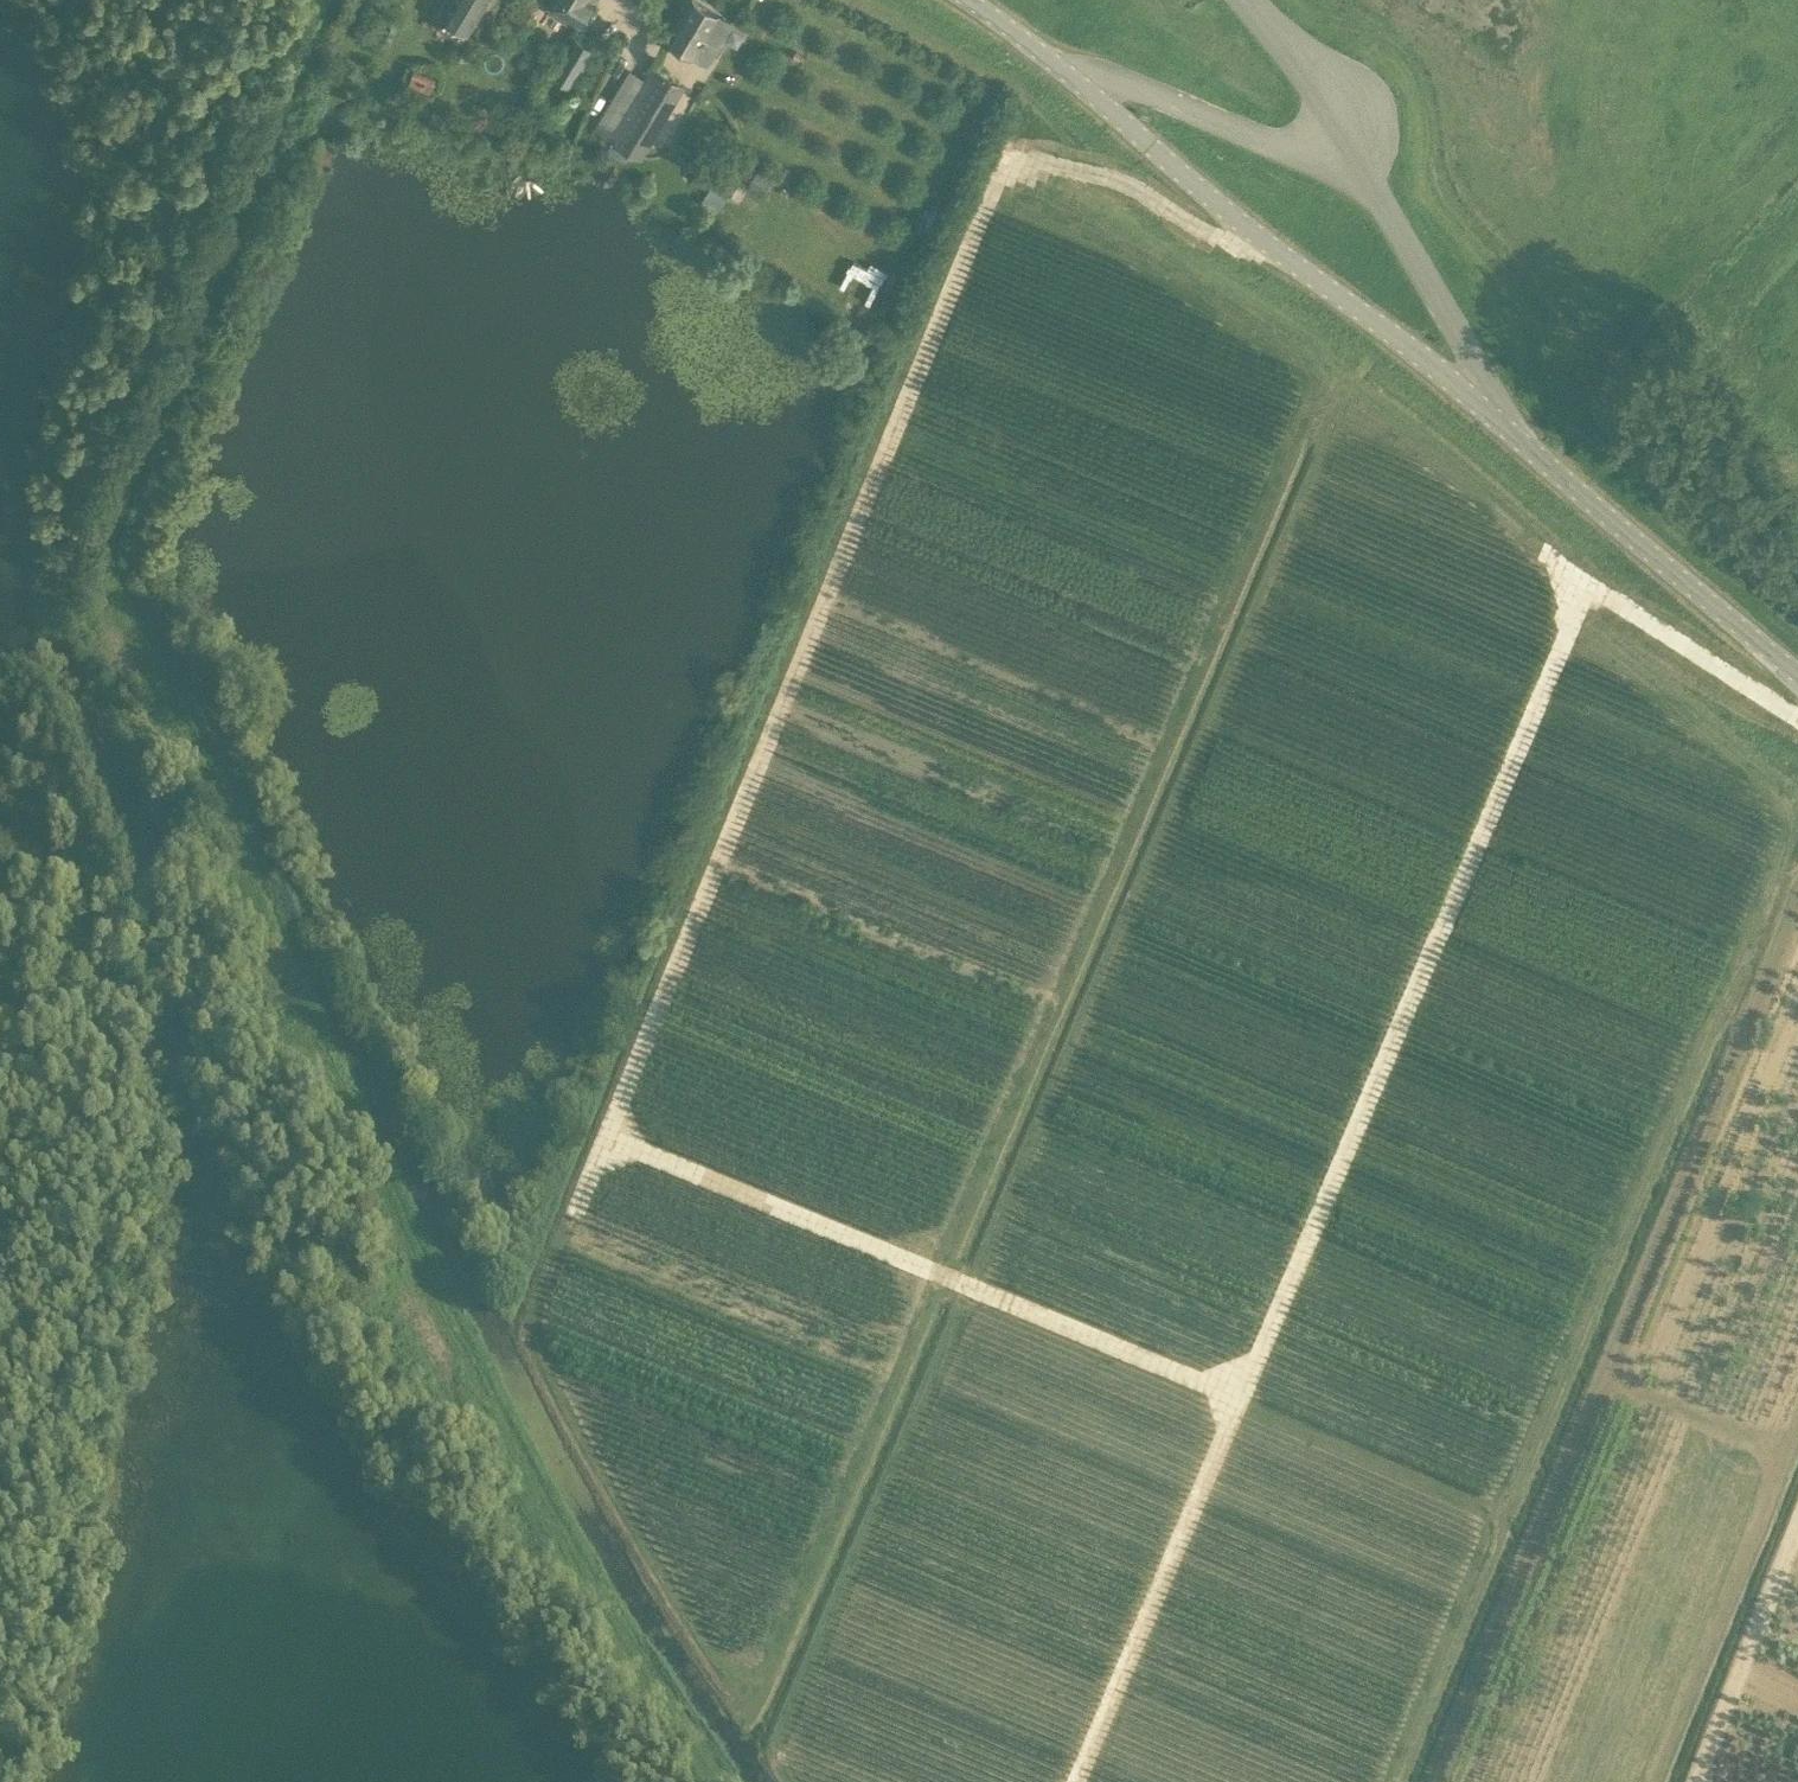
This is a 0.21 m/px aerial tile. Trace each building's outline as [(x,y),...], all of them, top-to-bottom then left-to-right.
[(446,8),(470,24),(485,0),(451,0),(446,8)] [(536,0),(514,0),(505,20),(508,22),(506,26),(512,28),(516,21),(525,25),(536,0)] [(549,3),(581,24),(596,0),(551,0),(549,3)] [(669,34),(667,38),(708,64),(719,46),(734,21),(719,12),(699,0),(690,0),(669,34)] [(575,82),(581,86),(586,78),(579,74),(596,47),(576,34),(552,73),(573,85),(575,82)] [(594,127),(609,137),(641,156),(685,85),(652,65),(645,77),(630,68),(594,127)] [(414,67),(408,84),(430,92),(437,76),(414,67)] [(720,212),(738,180),(703,159),(691,179),(707,189),(703,197),(713,203),(711,206),(720,212)]
